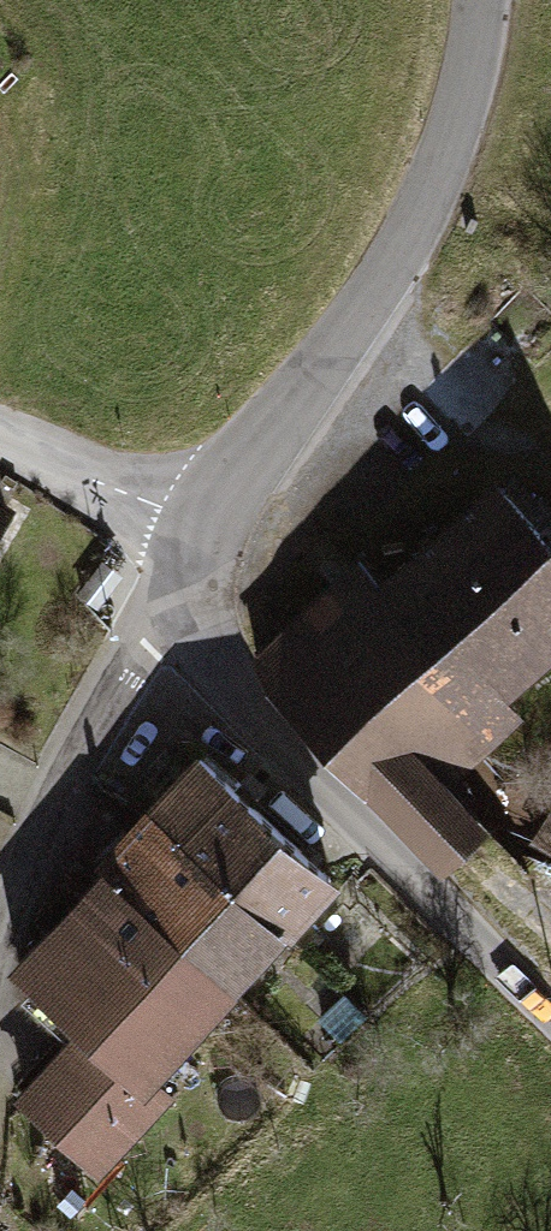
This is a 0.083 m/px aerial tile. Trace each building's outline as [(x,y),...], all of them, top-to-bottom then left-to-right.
[(494,480),(382,585),(361,558),(250,654),(263,690),(444,880),(493,831),(456,788),(527,718),(511,701),(550,666),(550,541),(494,480)] [(19,509),(0,498),(0,537),(19,509)] [(342,887),(197,761),(93,866),(100,873),(8,973),(69,1035),(12,1102),(99,1180),(172,1096),(158,1083),(342,887)] [(534,853),(550,862),(550,823),(534,853)]
